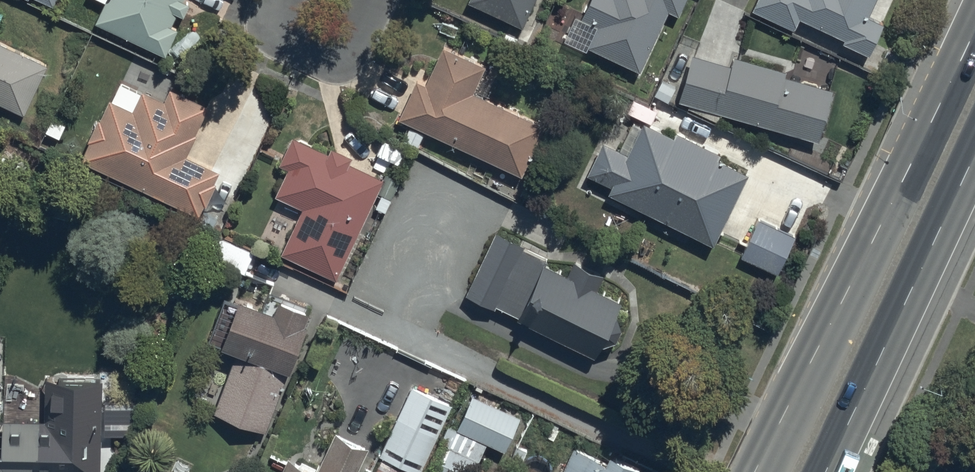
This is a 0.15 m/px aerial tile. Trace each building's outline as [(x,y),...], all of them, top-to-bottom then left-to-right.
[(104,1),(95,21),(165,54),(177,28),(170,24),(176,11),(182,14),(188,1),(185,0),(102,0),(104,1)] [(467,1),(520,26),(533,0),(467,0),(467,1)] [(586,45),(640,71),(669,10),(678,15),(685,0),(589,0),(581,17),(596,24),(586,45)] [(752,9),(793,28),(798,17),(843,37),(841,41),(868,53),(882,20),(867,14),(873,0),(756,0),(752,9)] [(0,41),(0,102),(23,113),(46,63),(0,41)] [(544,124),(472,90),(484,64),(442,45),(425,82),(416,78),(398,117),(521,174),(544,124)] [(729,63),(691,52),(679,100),(688,103),(687,107),(718,121),(720,112),(734,115),(730,130),(746,134),(749,120),(819,138),(832,88),(783,76),(786,66),(732,52),(729,63)] [(131,109),(107,98),(80,159),(200,215),(206,202),(212,205),(219,192),(212,189),(220,171),(185,155),(208,105),(169,87),(163,100),(141,89),(131,109)] [(611,186),(608,192),(713,244),(748,174),(716,158),(718,153),(672,130),(669,135),(641,121),(626,151),(601,139),(584,173),(611,186)] [(292,135),(279,163),(288,167),(275,194),(302,206),(281,252),(336,278),(370,204),(385,211),(399,180),(385,174),(383,178),(347,162),(350,156),(330,147),(328,152),(292,135)] [(795,233),(757,216),(740,256),(777,272),(795,233)] [(549,259),(498,232),(468,290),(596,356),(626,299),(600,285),(607,273),(576,258),(568,274),(547,264),(549,259)] [(207,340),(234,351),(212,412),(267,431),(310,309),(276,297),(272,310),(237,297),(236,302),(222,297),(207,340)] [(0,424),(0,471),(101,471),(103,382),(46,381),(45,425),(0,424)] [(411,385),(379,453),(419,471),(450,404),(411,385)] [(456,427),(446,423),(425,471),(473,471),(486,441),(504,449),(519,414),(470,393),(456,427)] [(130,410),(105,410),(104,436),(130,437),(130,410)] [(278,471),(356,471),(367,446),(329,429),(312,467),(286,456),(278,471)] [(641,469),(578,438),(561,471),(640,471),(641,469)] [(376,459),(371,471),(407,471),(376,459)]
